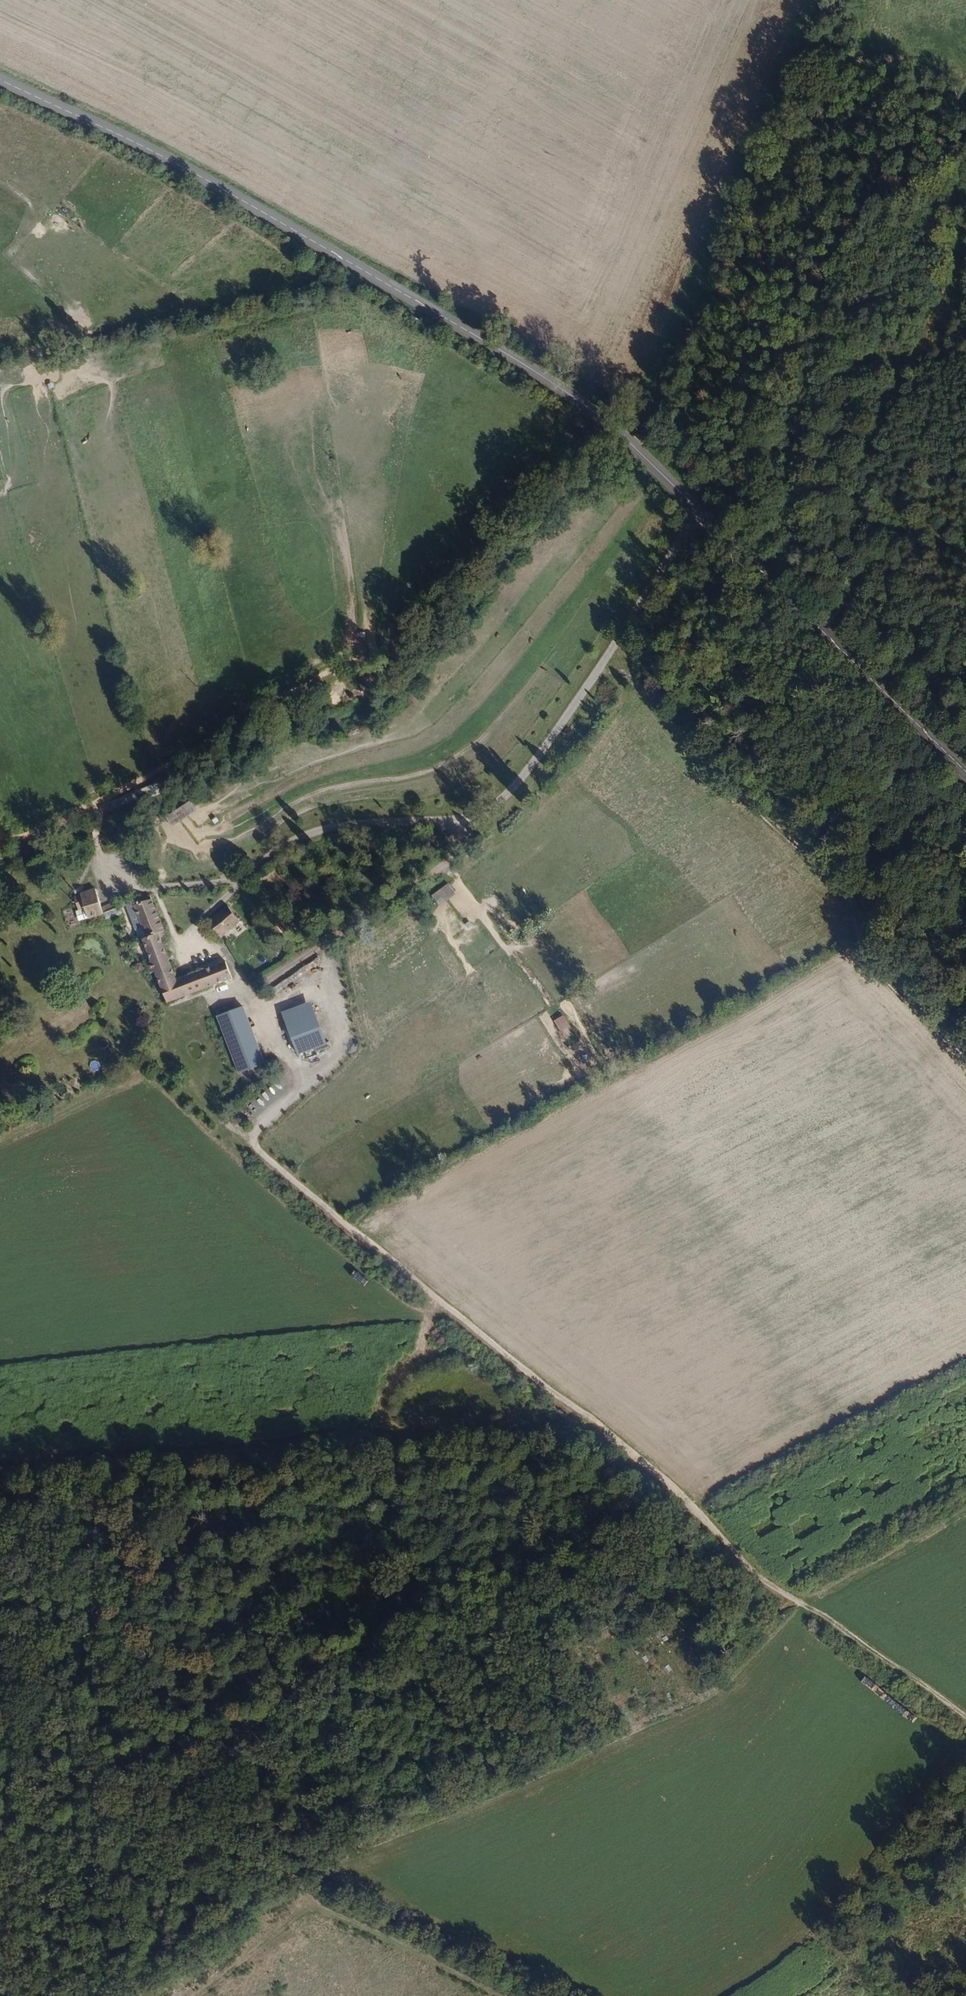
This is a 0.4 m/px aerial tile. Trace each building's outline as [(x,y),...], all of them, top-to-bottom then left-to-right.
[(181,808),(166,818),(172,827),(188,816),(181,808)] [(97,888),(74,895),(78,908),(85,907),(89,919),(98,916),(97,914),(104,911),(97,888)] [(178,983),(160,937),(164,935),(150,899),(133,906),(140,921),(148,941),(144,943),(153,964),(148,966),(152,977),(157,975),(163,990),(178,983)] [(105,912),(107,919),(123,913),(120,906),(105,912)] [(140,921),(133,906),(128,908),(135,923),(140,921)] [(231,906),(210,923),(221,936),(242,919),(231,906)] [(227,964),(199,974),(206,990),(233,979),(227,964)] [(199,974),(178,983),(163,990),(170,1006),(206,990),(199,974)] [(309,1001),(280,1011),(295,1054),(325,1043),(309,1001)] [(222,1016),(242,1073),(262,1066),(241,1009),(222,1016)] [(563,1014),(554,1019),(560,1030),(569,1025),(563,1014)] [(89,1064),(93,1072),(101,1068),(97,1059),(89,1064)]
